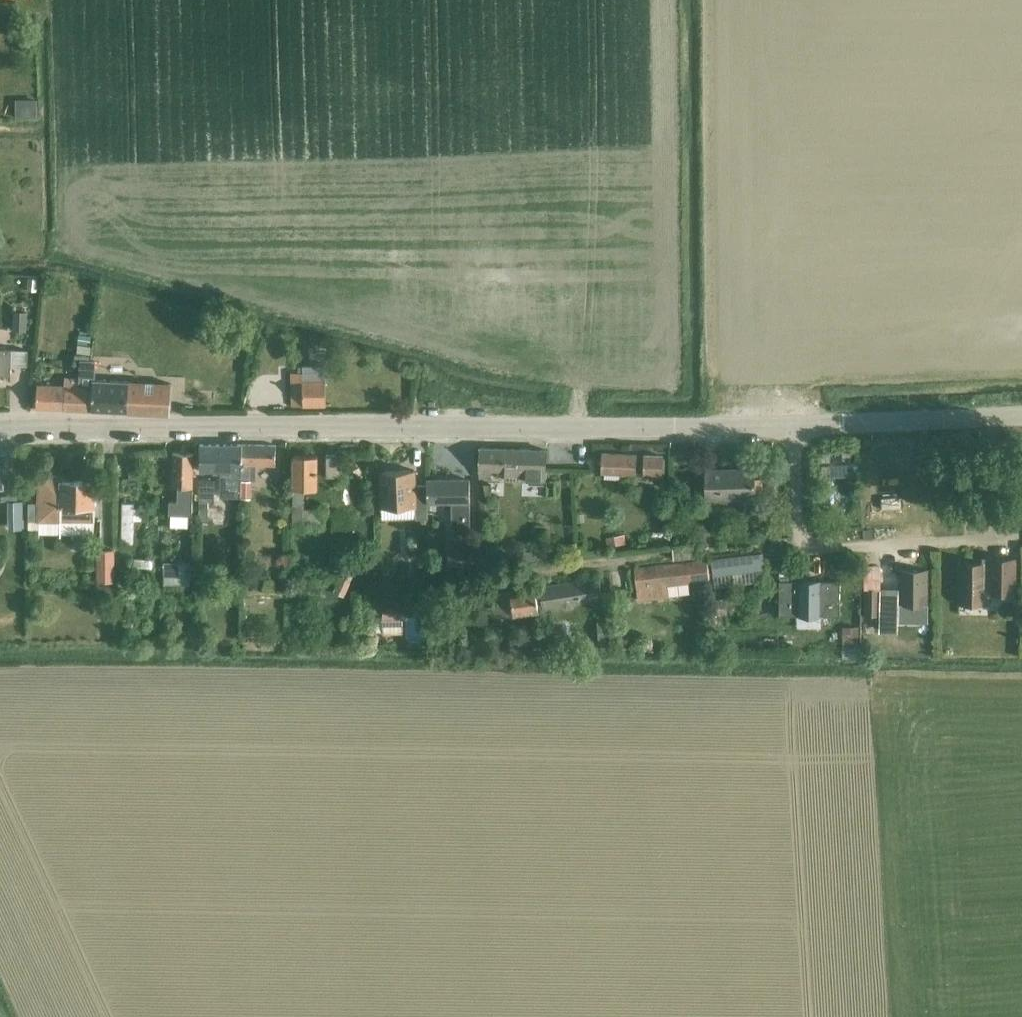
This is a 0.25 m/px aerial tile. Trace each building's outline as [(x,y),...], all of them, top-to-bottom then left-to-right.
[(36,98),(17,98),(17,116),(37,116),(36,98)] [(27,311),(13,310),(12,330),(26,331),(27,311)] [(79,335),(78,345),(90,346),(91,336),(79,335)] [(11,375),(11,370),(24,370),(24,349),(0,349),(0,375),(11,375)] [(107,371),(121,371),(121,357),(107,357),(107,371)] [(80,378),(78,410),(169,414),(171,384),(95,380),(96,360),(80,360),(79,378),(80,378)] [(302,372),(291,373),(292,381),(292,406),(326,405),(326,380),(329,380),(328,364),(302,364),(302,372)] [(38,385),(37,408),(78,410),(80,378),(79,378),(66,377),(65,386),(38,385)] [(242,444),(200,444),(201,453),(201,471),(220,471),(220,497),(241,497),(241,480),(242,444)] [(242,444),(241,480),(250,480),(251,464),(275,466),(276,445),(242,444)] [(546,481),(546,450),(479,447),(479,470),(480,470),(480,478),(491,478),(492,471),(505,471),(505,480),(546,481)] [(173,452),(172,486),(178,487),(178,501),(170,501),(169,515),(193,515),(194,453),(173,452)] [(630,480),(630,475),(636,475),(637,454),(602,453),(601,473),(604,473),(603,479),(630,480)] [(340,477),(340,454),(327,454),(326,477),(340,477)] [(324,522),(324,509),(304,509),(304,488),(317,488),(317,455),(294,455),(293,521),(324,522)] [(664,456),(644,455),(644,474),(664,475),(664,456)] [(415,470),(381,470),(381,506),(381,519),(416,519),(428,518),(428,506),(428,501),(427,485),(415,485),(415,470)] [(705,471),(706,497),(755,496),(755,470),(705,471)] [(39,502),(28,502),(28,529),(40,529),(40,533),(94,533),(96,481),(62,480),(62,476),(40,476),(39,502)] [(215,480),(200,480),(200,501),(208,501),(215,501),(215,480)] [(250,480),(241,480),(241,497),(250,497),(250,480)] [(470,480),(426,480),(427,485),(428,501),(453,501),(453,528),(469,528),(469,501),(470,501),(470,480)] [(900,495),(882,496),(883,507),(901,506),(900,495)] [(24,500),(9,501),(9,514),(24,514),(24,500)] [(208,520),(208,501),(200,501),(200,520),(204,520),(208,520)] [(784,516),(771,516),(771,531),(784,531),(784,516)] [(606,538),(608,546),(625,543),(624,535),(606,538)] [(469,541),(449,541),(449,563),(469,563),(469,541)] [(674,559),(696,557),(695,544),(673,547),(674,559)] [(546,546),(525,549),(527,560),(548,557),(546,546)] [(114,581),(114,550),(98,550),(98,581),(114,581)] [(763,553),(711,559),(713,575),(765,568),(763,553)] [(1016,590),(1016,556),(988,556),(988,560),(959,560),(959,601),(989,601),(989,590),(1016,590)] [(191,562),(165,561),(164,584),(191,584),(191,562)] [(659,566),(636,568),(640,600),(663,597),(663,596),(685,593),(690,593),(689,581),(699,580),(704,579),(702,561),(697,561),(659,566)] [(344,568),(335,591),(344,595),(353,572),(344,568)] [(899,614),(928,614),(928,570),(900,570),(899,614)] [(540,587),(543,608),(603,598),(600,578),(540,587)] [(840,581),(824,581),(780,581),(780,615),(795,615),(823,615),(840,616),(840,581)] [(113,596),(113,585),(102,585),(102,596),(113,596)] [(494,618),(539,611),(536,587),(491,594),(494,618)] [(880,589),(864,589),(864,616),(880,617),(880,589)] [(404,598),(383,598),(383,634),(405,634),(404,598)] [(138,599),(127,605),(133,615),(143,610),(138,599)] [(714,600),(714,615),(727,615),(727,600),(714,600)] [(1014,602),(1014,615),(1021,615),(1021,602),(1014,602)] [(700,618),(700,629),(708,629),(708,618),(700,618)] [(361,621),(361,632),(375,632),(375,621),(361,621)] [(878,627),(863,626),(863,645),(877,645),(878,627)] [(858,643),(859,627),(843,627),(843,643),(858,643)]
